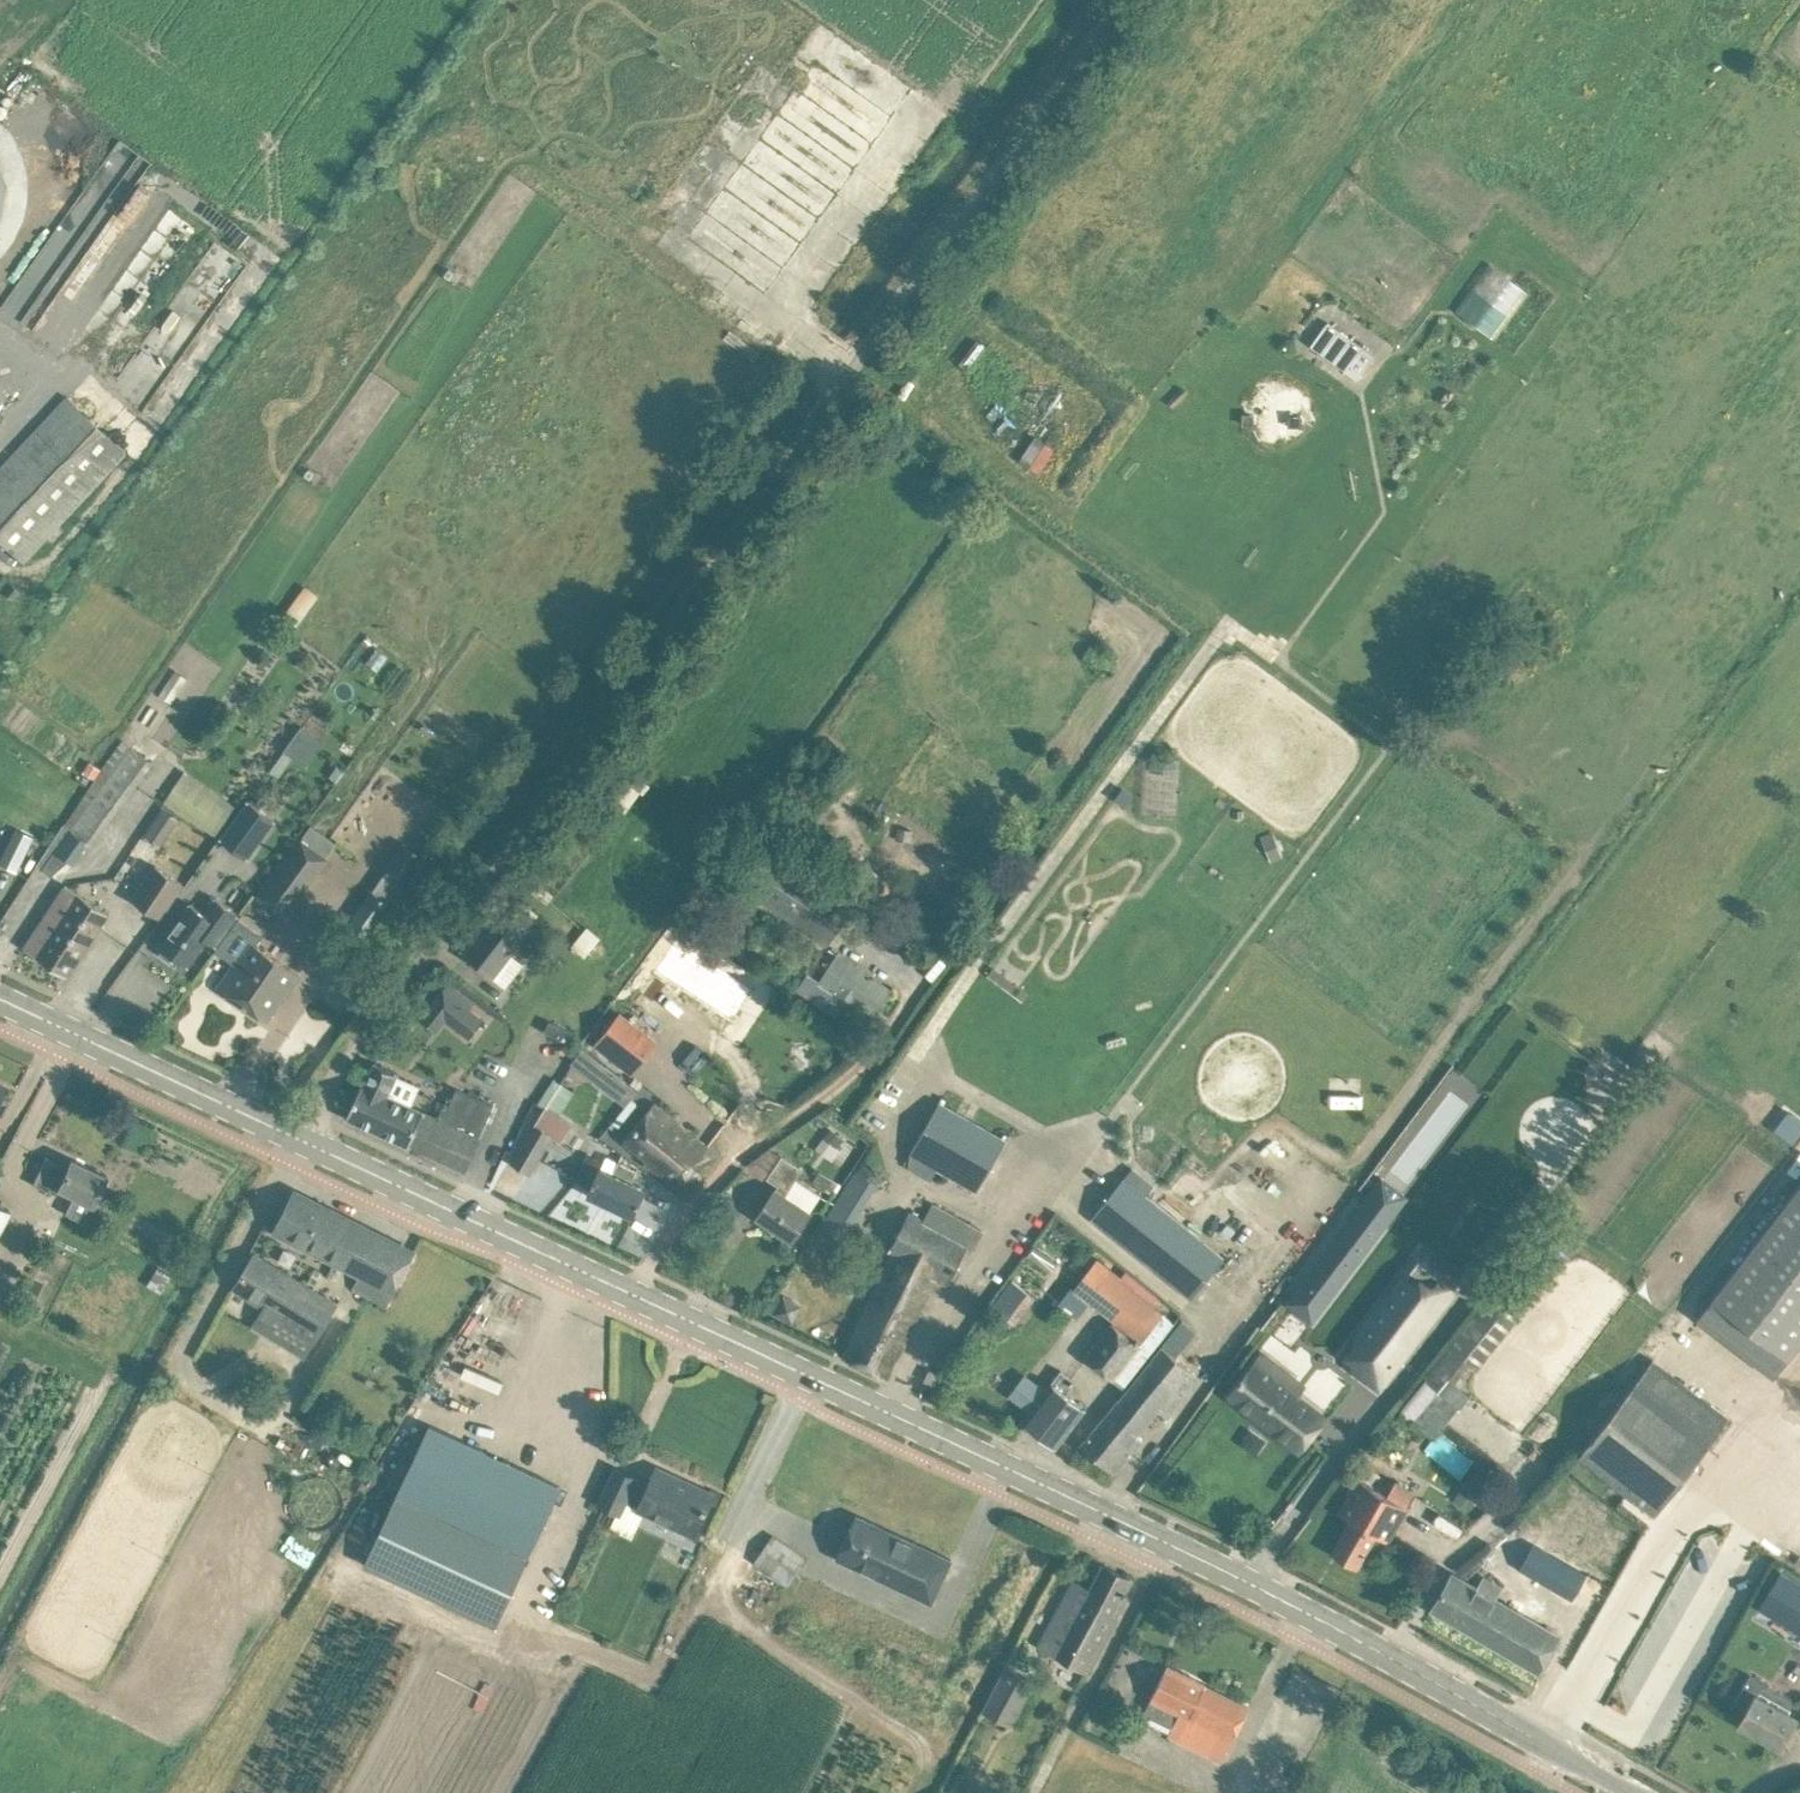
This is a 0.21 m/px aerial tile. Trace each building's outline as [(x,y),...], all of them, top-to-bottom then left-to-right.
[(128,267),(156,287),(199,229),(107,160),(52,234),(117,282),(128,267)] [(1501,339),(1530,286),(1487,262),(1458,315),(1501,339)] [(33,320),(25,332),(56,354),(75,329),(72,328),(83,313),(62,298),(55,308),(48,302),(34,321),(33,320)] [(1357,379),(1374,355),(1327,321),(1310,345),(1357,379)] [(67,395),(0,466),(0,539),(24,562),(128,452),(67,395)] [(1251,414),(1242,414),(1242,424),(1251,424),(1251,414)] [(1302,416),(1287,417),(1287,426),(1302,426),(1302,416)] [(1040,470),(1052,446),(1041,440),(1029,465),(1040,470)] [(305,586),(283,618),(296,627),(318,596),(305,586)] [(178,671),(162,695),(172,702),(188,678),(178,671)] [(303,724),(294,736),(310,747),(318,735),(303,724)] [(58,878),(87,840),(92,844),(153,762),(121,738),(103,762),(105,763),(64,824),(70,828),(42,866),(58,878)] [(1151,759),(1150,771),(1178,773),(1179,761),(1151,759)] [(89,760),(83,769),(94,777),(100,767),(89,760)] [(888,765),(880,775),(892,784),(899,773),(888,765)] [(625,768),(618,777),(639,793),(646,784),(625,768)] [(187,773),(166,803),(217,837),(237,807),(187,773)] [(249,800),(221,839),(247,858),(275,819),(249,800)] [(164,810),(147,837),(162,847),(179,820),(164,810)] [(299,837),(258,893),(286,913),(327,858),(325,857),(336,843),(312,825),(302,839),(299,837)] [(17,827),(0,861),(0,862),(17,871),(34,836),(17,827)] [(897,828),(895,838),(912,841),(914,831),(897,828)] [(1272,831),(1261,835),(1271,862),(1282,858),(1272,831)] [(864,855),(834,833),(819,854),(869,890),(881,874),(861,859),(864,855)] [(406,844),(389,867),(411,882),(427,859),(406,844)] [(794,862),(766,903),(827,946),(855,906),(794,862)] [(160,918),(183,883),(156,865),(133,900),(160,918)] [(88,945),(109,913),(66,884),(54,901),(67,910),(58,924),(88,945)] [(191,903),(160,945),(164,949),(161,953),(173,962),(176,958),(187,965),(206,939),(215,945),(238,914),(216,897),(204,913),(191,903)] [(527,931),(539,912),(524,902),(512,921),(527,931)] [(465,955),(493,976),(526,933),(498,911),(465,955)] [(239,920),(217,951),(235,963),(232,967),(219,987),(237,1000),(265,1019),(279,999),(280,1001),(299,973),(279,960),(258,945),(263,937),(239,920)] [(67,976),(88,945),(58,924),(52,934),(38,925),(24,947),(67,976)] [(601,937),(588,926),(571,946),(584,957),(601,937)] [(679,937),(657,971),(725,1016),(748,982),(679,937)] [(890,988),(869,976),(835,955),(818,982),(806,974),(798,991),(844,1018),(853,1004),(867,1012),(872,1003),(878,1007),(890,988)] [(1026,998),(1033,987),(994,964),(987,976),(1026,998)] [(444,989),(434,1002),(448,1013),(445,1017),(469,1035),(482,1018),(444,989)] [(563,1001),(557,1009),(578,1025),(584,1017),(563,1001)] [(658,1042),(620,1012),(595,1043),(633,1074),(658,1042)] [(550,1020),(545,1031),(572,1043),(577,1032),(550,1020)] [(582,1048),(571,1063),(593,1081),(605,1066),(582,1048)] [(409,1145),(409,1144),(443,1160),(458,1127),(442,1120),(443,1119),(387,1095),(397,1073),(375,1063),(365,1085),(362,1083),(347,1117),(409,1145)] [(544,1110),(535,1125),(551,1135),(560,1141),(570,1125),(559,1119),(575,1093),(554,1080),(539,1107),(544,1110)] [(628,1084),(616,1099),(625,1107),(631,1100),(637,1091),(628,1084)] [(465,1170),(494,1105),(457,1088),(443,1119),(442,1120),(458,1127),(443,1160),(465,1170)] [(625,1107),(611,1125),(617,1130),(638,1105),(631,1100),(625,1107)] [(939,1100),(908,1154),(975,1193),(1006,1138),(939,1100)] [(718,1153),(678,1123),(679,1122),(656,1103),(626,1143),(648,1160),(646,1162),(688,1193),(718,1153)] [(535,1125),(513,1162),(529,1172),(551,1135),(535,1125)] [(830,1129),(823,1138),(836,1148),(843,1139),(830,1129)] [(83,1221),(105,1175),(71,1158),(66,1167),(46,1157),(46,1156),(45,1155),(31,1185),(55,1196),(59,1190),(75,1198),(67,1214),(83,1221)] [(646,1189),(633,1182),(631,1182),(637,1169),(619,1160),(613,1173),(601,1168),(604,1162),(588,1155),(577,1178),(591,1185),(587,1193),(633,1215),(646,1189)] [(811,1211),(785,1194),(802,1168),(782,1155),(767,1177),(778,1184),(756,1218),(791,1241),(811,1211)] [(846,1230),(878,1179),(857,1166),(825,1217),(846,1230)] [(819,1172),(812,1183),(832,1195),(839,1183),(819,1172)] [(1226,1258),(1125,1178),(1094,1218),(1194,1298),(1226,1258)] [(1710,1299),(1787,1359),(1799,1342),(1799,1182),(1710,1299)] [(295,1191),(275,1231),(330,1259),(335,1262),(360,1274),(393,1291),(414,1251),(413,1251),(295,1191)] [(10,1212),(0,1206),(0,1230),(10,1212)] [(918,1316),(938,1278),(947,1283),(948,1284),(970,1244),(914,1212),(892,1252),(895,1254),(883,1278),(882,1278),(842,1356),(887,1379),(919,1316),(918,1316)] [(1347,1220),(1288,1298),(1310,1315),(1370,1237),(1347,1220)] [(1425,1382),(1401,1412),(1422,1430),(1447,1400),(1443,1397),(1553,1265),(1532,1248),(1423,1380),(1425,1382)] [(254,1255),(235,1287),(265,1305),(253,1325),(263,1331),(306,1357),(337,1305),(254,1255)] [(1425,1258),(1410,1277),(1418,1284),(1434,1278),(1444,1304),(1459,1284),(1425,1258)] [(160,1268),(150,1286),(164,1294),(174,1276),(160,1268)] [(1113,1318),(1111,1322),(1139,1343),(1114,1378),(1124,1386),(1171,1323),(1160,1315),(1162,1312),(1107,1271),(1086,1298),(1113,1318)] [(1011,1282),(990,1309),(1014,1328),(1035,1300),(1011,1282)] [(1388,1306),(1354,1351),(1362,1357),(1355,1367),(1381,1387),(1401,1361),(1376,1342),(1398,1314),(1388,1306)] [(1168,1417),(1200,1376),(1175,1356),(1194,1331),(1181,1321),(1119,1399),(1119,1398),(1080,1445),(1114,1473),(1143,1438),(1137,1434),(1157,1410),(1168,1417)] [(1114,1378),(1139,1343),(1111,1322),(1084,1357),(1113,1379),(1114,1378)] [(1326,1416),(1286,1385),(1293,1377),(1261,1352),(1228,1395),(1299,1450),(1326,1416)] [(1655,1513),(1729,1418),(1652,1359),(1579,1455),(1655,1513)] [(935,1385),(940,1374),(929,1369),(924,1380),(935,1385)] [(1086,1409),(1066,1394),(1076,1381),(1061,1370),(1046,1389),(1041,1386),(1038,1384),(1035,1384),(1031,1384),(1028,1386),(1026,1388),(1016,1400),(1030,1411),(1022,1420),(1057,1447),(1086,1409)] [(496,1625),(550,1507),(560,1485),(430,1425),(365,1564),(496,1625)] [(695,1534),(713,1494),(656,1468),(648,1486),(635,1480),(636,1478),(616,1468),(600,1503),(620,1513),(628,1496),(641,1502),(638,1507),(695,1534)] [(1351,1519),(1332,1551),(1357,1566),(1376,1534),(1389,1542),(1417,1494),(1396,1482),(1371,1468),(1364,1481),(1358,1478),(1338,1512),(1351,1519)] [(856,1514),(836,1557),(931,1602),(952,1559),(856,1514)] [(807,1557),(772,1534),(754,1561),(789,1584),(807,1557)] [(1588,1574),(1569,1563),(1534,1544),(1519,1569),(1573,1599),(1588,1574)] [(1113,1612),(1123,1593),(1124,1594),(1126,1590),(1125,1590),(1131,1578),(1104,1564),(1091,1589),(1074,1580),(1039,1646),(1087,1671),(1117,1614),(1113,1612)] [(1757,1610),(1799,1632),(1799,1583),(1777,1571),(1757,1610)] [(1558,1635),(1495,1599),(1502,1587),(1482,1576),(1476,1587),(1452,1573),(1431,1609),(1538,1671),(1558,1635)] [(1222,1761),(1249,1705),(1206,1684),(1206,1683),(1167,1664),(1143,1713),(1172,1727),(1168,1734),(1222,1761)] [(1010,1723),(1033,1681),(1007,1667),(985,1709),(1010,1723)] [(1739,1723),(1780,1747),(1782,1743),(1789,1747),(1799,1728),(1799,1724),(1794,1721),(1797,1717),(1788,1712),(1793,1704),(1791,1697),(1750,1673),(1734,1701),(1747,1708),(1739,1723)]
